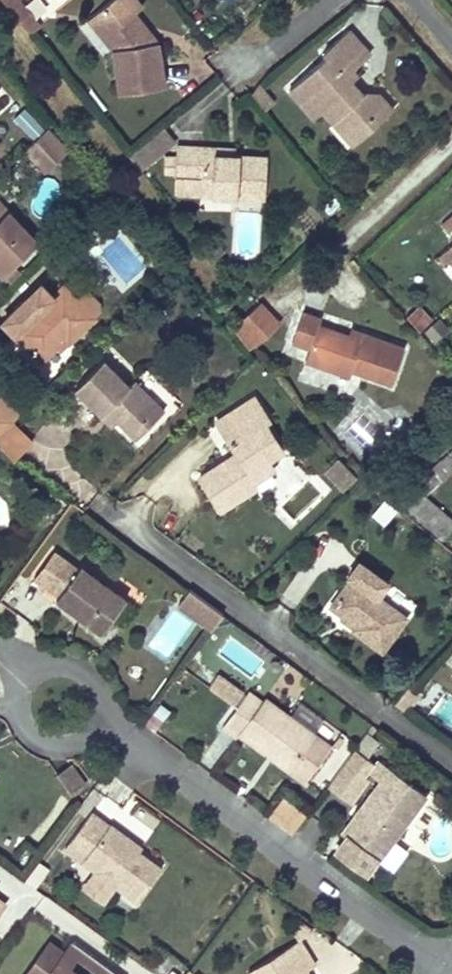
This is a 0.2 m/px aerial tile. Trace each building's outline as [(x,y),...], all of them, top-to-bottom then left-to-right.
[(13,14),(25,5),(21,0),(2,0),(13,14)] [(134,13),(142,7),(136,0),(110,0),(88,18),(112,48),(120,93),(164,87),(157,41),(144,43),(141,22),(134,13)] [(25,5),(13,14),(25,28),(36,19),(25,5)] [(36,19),(25,28),(29,34),(41,25),(36,19)] [(157,41),(141,22),(144,43),(157,41)] [(322,108),(333,120),(341,113),(355,129),(368,117),(375,125),(392,110),(378,93),(361,92),(358,94),(352,88),(355,85),(351,80),(357,75),(352,69),(370,53),(349,29),(323,51),(327,55),(289,88),(314,116),(322,108)] [(259,85),(250,92),(266,109),(274,102),(259,85)] [(358,94),(361,92),(355,85),(352,88),(358,94)] [(11,122),(34,139),(45,124),(22,107),(11,122)] [(341,113),(333,120),(353,144),(375,125),(368,117),(355,129),(341,113)] [(47,129),(25,150),(46,171),(68,151),(47,129)] [(204,148),(177,146),(175,191),(178,193),(265,198),(267,157),(235,155),(204,154),(204,148)] [(3,275),(38,242),(8,211),(0,219),(0,272),(3,275)] [(441,225),(451,236),(451,215),(441,225)] [(215,242),(206,250),(214,260),(223,252),(215,242)] [(451,264),(451,244),(442,253),(451,264)] [(41,284),(25,299),(37,312),(53,296),(41,284)] [(37,312),(25,299),(3,320),(42,361),(65,338),(69,342),(95,317),(64,286),(53,296),(37,312)] [(254,308),(237,323),(250,336),(272,316),(259,302),(254,308)] [(407,315),(411,319),(422,310),(418,305),(407,315)] [(422,310),(411,319),(420,330),(432,321),(422,310)] [(361,340),(349,336),(319,325),(321,317),(303,311),(292,341),(309,348),(305,360),(350,376),(352,370),(392,384),(405,347),(364,333),(361,340)] [(250,336),(237,323),(232,328),(250,350),(279,324),(272,316),(250,336)] [(424,327),(431,340),(447,332),(441,319),(424,327)] [(352,328),(349,336),(361,340),(364,333),(352,328)] [(121,377),(102,359),(74,387),(105,417),(111,411),(136,436),(164,408),(137,382),(131,387),(121,377)] [(121,377),(131,387),(137,382),(127,372),(121,377)] [(0,397),(0,403),(13,421),(18,416),(2,395),(0,397)] [(228,464),(226,460),(199,477),(220,510),(254,488),(251,483),(273,469),(267,460),(282,451),(264,422),(268,419),(254,397),(216,421),(237,453),(239,457),(228,464)] [(13,421),(0,403),(0,435),(13,421)] [(13,421),(0,435),(0,447),(15,461),(32,437),(13,421)] [(237,453),(226,460),(228,464),(239,457),(237,453)] [(396,501),(435,535),(450,518),(423,494),(451,469),(451,454),(396,501)] [(338,460),(326,472),(337,482),(348,471),(338,460)] [(348,471),(337,482),(343,489),(355,478),(348,471)] [(389,485),(382,479),(374,488),(381,494),(389,485)] [(398,492),(389,485),(381,494),(389,500),(398,492)] [(372,516),(385,525),(396,509),(383,500),(372,516)] [(56,598),(78,614),(80,611),(86,615),(83,618),(102,632),(126,599),(80,566),(77,569),(53,551),(34,577),(58,595),(56,598)] [(353,629),(382,651),(407,617),(378,596),(388,582),(359,561),(348,576),(351,578),(330,606),(356,625),(353,629)] [(191,592),(179,609),(213,633),(225,616),(191,592)] [(240,691),(217,674),(208,686),(232,703),(240,691)] [(409,684),(403,691),(415,700),(421,692),(409,684)] [(223,726),(237,736),(240,732),(290,769),(290,768),(306,780),(331,746),(315,735),(315,734),(265,697),(262,701),(248,691),(223,726)] [(403,691),(394,703),(406,712),(415,700),(403,691)] [(212,768),(235,741),(223,730),(200,758),(212,768)] [(365,734),(344,763),(362,776),(372,762),(367,758),(377,743),(365,734)] [(360,809),(351,821),(342,833),(347,836),(337,850),(366,873),(377,858),(378,860),(426,795),(379,760),(369,773),(381,781),(360,809)] [(72,762),(56,774),(72,794),(88,783),(72,762)] [(344,763),(328,785),(351,801),(367,779),(362,776),(344,763)] [(446,799),(437,793),(434,798),(442,804),(446,799)] [(284,794),(267,814),(291,834),(308,814),(284,794)] [(345,816),(351,821),(360,809),(354,805),(345,816)] [(82,860),(98,872),(113,883),(137,901),(162,869),(132,846),(135,842),(110,824),(109,826),(91,813),(65,847),(82,860)] [(113,883),(98,872),(88,885),(103,897),(113,883)] [(306,970),(315,964),(299,939),(247,971),(249,973),(300,973),(306,970)] [(26,973),(119,973),(74,941),(66,953),(50,941),(26,973)]
